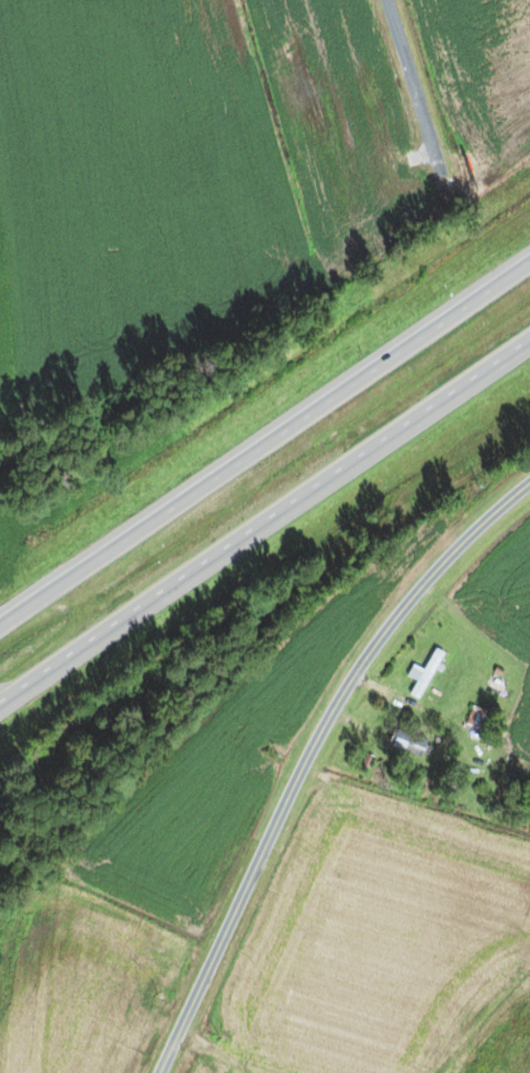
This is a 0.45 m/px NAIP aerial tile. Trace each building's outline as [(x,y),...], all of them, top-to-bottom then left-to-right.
[(411,665),(406,676),(415,680),(408,695),(420,700),(441,652),(432,648),(423,671),(411,665)] [(500,698),(506,680),(489,674),(482,692),(500,698)] [(480,729),(485,712),(470,708),(466,725),(480,729)] [(385,747),(423,758),(428,740),(390,730),(385,747)]
